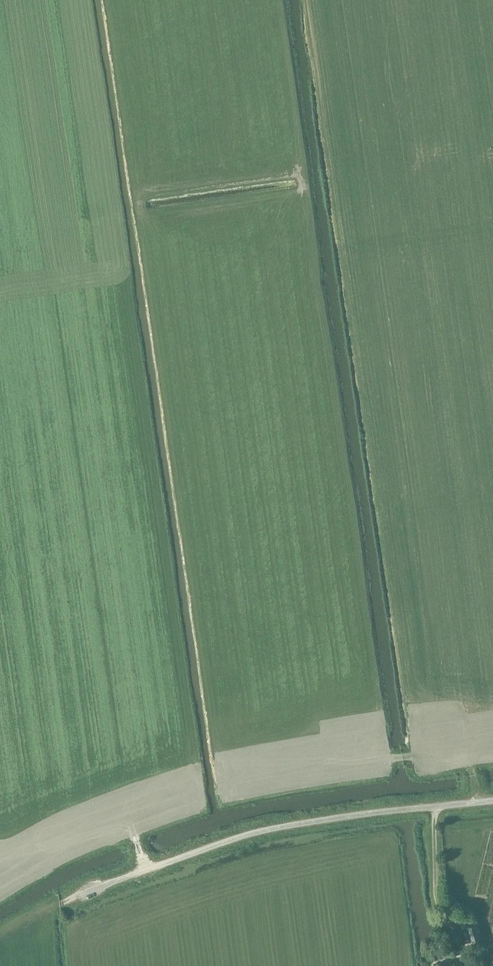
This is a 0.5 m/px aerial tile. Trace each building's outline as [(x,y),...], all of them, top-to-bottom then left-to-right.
[(481,939),(476,923),(467,926),(472,942),(481,939)]
